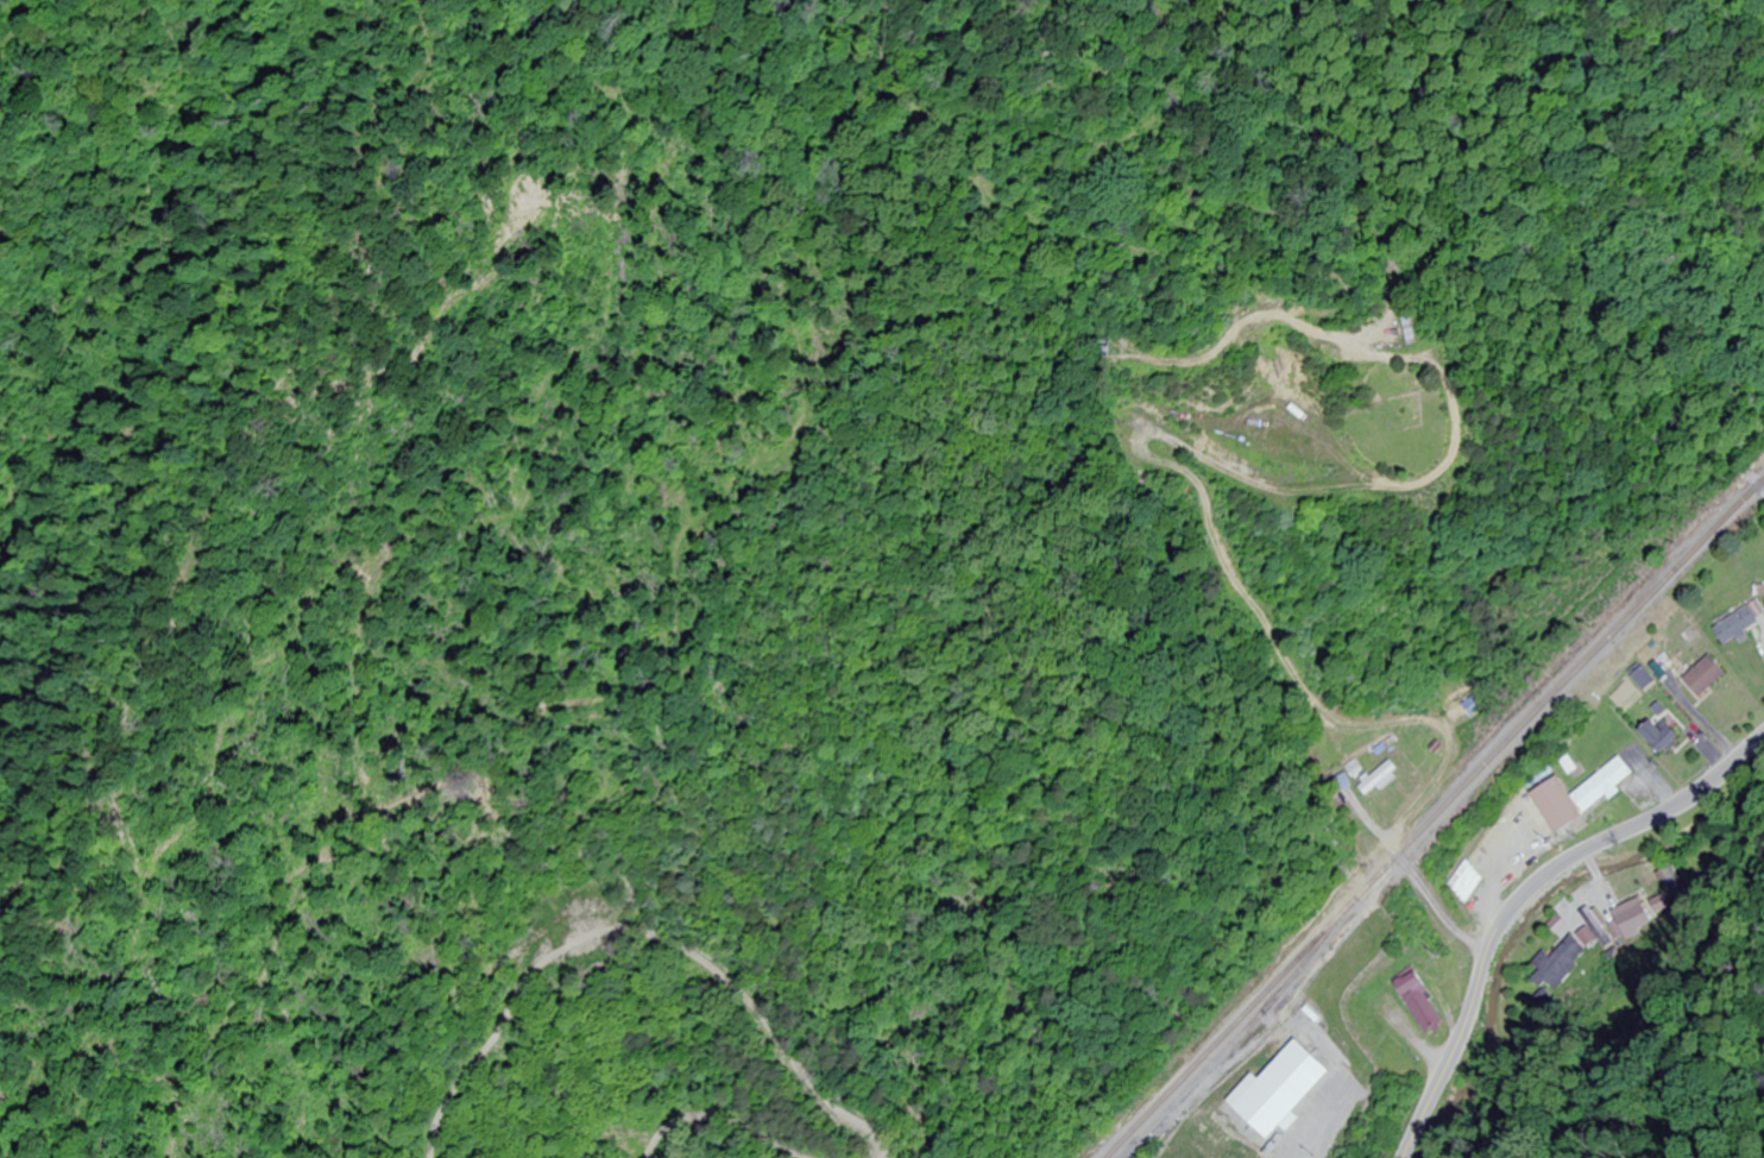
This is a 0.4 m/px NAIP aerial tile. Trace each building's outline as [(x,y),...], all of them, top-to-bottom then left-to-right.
[(1760,623),(1749,606),(1715,630),(1727,647),(1760,623)] [(1728,676),(1711,656),(1685,678),(1701,698),(1728,676)] [(1664,756),(1683,737),(1671,725),(1664,733),(1652,721),(1641,732),(1664,756)] [(1362,788),(1371,799),(1403,770),(1394,759),(1362,788)] [(1532,794),(1556,832),(1637,782),(1624,760),(1569,794),(1559,778),(1532,794)] [(1612,913),(1625,940),(1652,927),(1639,900),(1612,913)] [(1602,950),(1614,943),(1592,907),(1580,914),(1602,950)] [(1549,957),(1544,952),(1529,965),(1537,973),(1531,979),(1542,991),(1585,951),(1571,937),(1549,957)] [(1398,985),(1429,1034),(1448,1022),(1418,972),(1398,985)]
